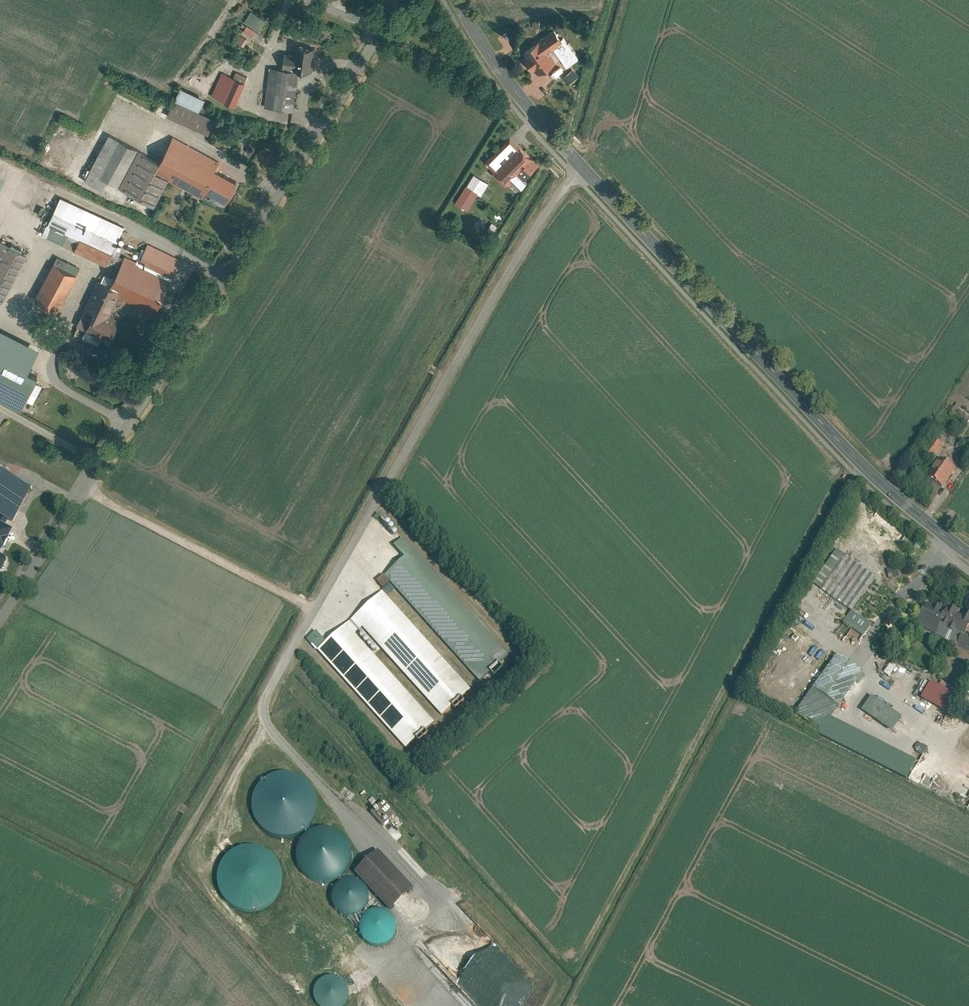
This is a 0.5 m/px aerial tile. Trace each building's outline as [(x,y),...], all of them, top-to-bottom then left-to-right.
[(258,29),(247,23),(243,29),(254,36),(258,29)] [(524,50),(540,71),(555,60),(546,49),(552,45),(562,37),(554,26),(524,50)] [(552,45),(566,64),(577,56),(562,37),(552,45)] [(287,51),(286,67),(302,68),(316,69),(318,45),(298,44),(298,51),(287,51)] [(272,66),(269,105),(300,107),(302,68),(286,67),(272,66)] [(563,73),(569,82),(575,77),(569,68),(563,73)] [(237,69),(235,76),(249,81),(252,75),(237,69)] [(235,76),(224,71),(214,96),(240,106),(249,81),(235,76)] [(178,98),(203,111),(210,96),(185,84),(178,98)] [(203,111),(178,98),(170,115),(210,134),(218,118),(203,111)] [(111,180),(123,187),(144,149),(113,132),(88,178),(107,188),(111,180)] [(224,161),(175,135),(163,156),(145,146),(144,149),(123,187),(159,206),(173,179),(205,197),(210,188),(234,201),(245,180),(221,167),(224,161)] [(484,161),(510,188),(535,164),(510,137),(484,161)] [(0,169),(0,199),(12,174),(0,169)] [(467,184),(482,194),(489,182),(474,173),(467,184)] [(466,186),(457,201),(469,208),(477,193),(466,186)] [(63,195),(50,221),(74,233),(86,238),(115,252),(128,226),(63,195)] [(68,244),(74,233),(50,221),(45,233),(68,244)] [(5,238),(0,247),(0,297),(7,301),(32,252),(5,238)] [(115,252),(86,238),(80,251),(109,265),(115,252)] [(150,242),(139,262),(174,280),(185,259),(150,242)] [(139,262),(127,256),(114,282),(105,277),(91,304),(100,309),(104,311),(113,315),(123,295),(158,312),(174,280),(139,262)] [(82,272),(60,261),(41,298),(63,309),(82,272)] [(81,325),(89,329),(100,309),(91,304),(81,325)] [(104,311),(102,316),(110,320),(113,315),(104,311)] [(93,328),(119,341),(125,328),(110,320),(102,316),(100,315),(93,328)] [(28,409),(46,375),(31,368),(43,346),(0,324),(0,394),(28,409)] [(968,423),(968,415),(959,412),(957,419),(968,423)] [(926,454),(933,459),(945,445),(938,440),(926,454)] [(931,478),(947,487),(959,467),(942,458),(931,478)] [(17,522),(36,485),(12,473),(14,469),(0,462),(0,513),(17,522)] [(0,520),(0,554),(7,557),(20,530),(0,520)] [(511,654),(406,535),(396,544),(408,558),(389,574),(482,679),(511,654)] [(838,550),(816,586),(856,611),(878,575),(838,550)] [(477,688),(390,591),(332,643),(324,650),(412,748),(440,724),(363,638),(372,631),(447,715),(477,688)] [(921,626),(968,652),(968,612),(954,604),(950,612),(934,603),(921,626)] [(866,640),(876,628),(856,610),(846,622),(866,640)] [(332,643),(323,633),(315,640),(324,650),(332,643)] [(912,779),(921,759),(839,723),(864,668),(833,654),(804,720),(824,729),(820,738),(912,779)] [(942,682),(940,685),(934,682),(924,700),(952,715),(963,693),(942,682)] [(865,711),(895,733),(906,719),(876,696),(865,711)] [(312,830),(317,824),(321,817),(323,809),(323,801),(321,793),(317,786),(311,780),(303,776),(295,774),(287,774),(279,777),(272,781),(267,787),(263,794),(261,802),(261,810),(263,818),(268,825),(273,831),(281,835),(289,837),(297,836),(305,834),(312,830)] [(350,870),(354,864),(356,857),(355,850),(353,843),(349,837),(343,833),(336,830),(329,829),(322,831),(316,834),(311,839),(307,845),(305,852),(306,859),(308,866),(312,872),(318,876),(325,879),(332,880),(339,878),(345,875),(350,870)] [(280,901),(284,894),(287,887),(288,879),(286,871),(283,864),(278,858),(271,853),(264,850),(256,850),(248,851),(241,854),(234,860),(230,866),(227,874),(226,882),(228,889),(231,897),(236,903),(243,907),(250,910),(258,911),(266,909),(274,906),(280,901)] [(414,885),(381,852),(358,875),(392,908),(414,885)] [(352,915),(358,913),(362,910),(366,904),(367,898),(366,892),(363,887),(359,883),(353,880),(347,880),(341,882),(336,886),(333,891),(331,897),(332,903),(335,909),(340,913),(345,915),(352,915)] [(345,975),(316,985),(323,1005),(353,1005),(355,1005),(345,975)]
